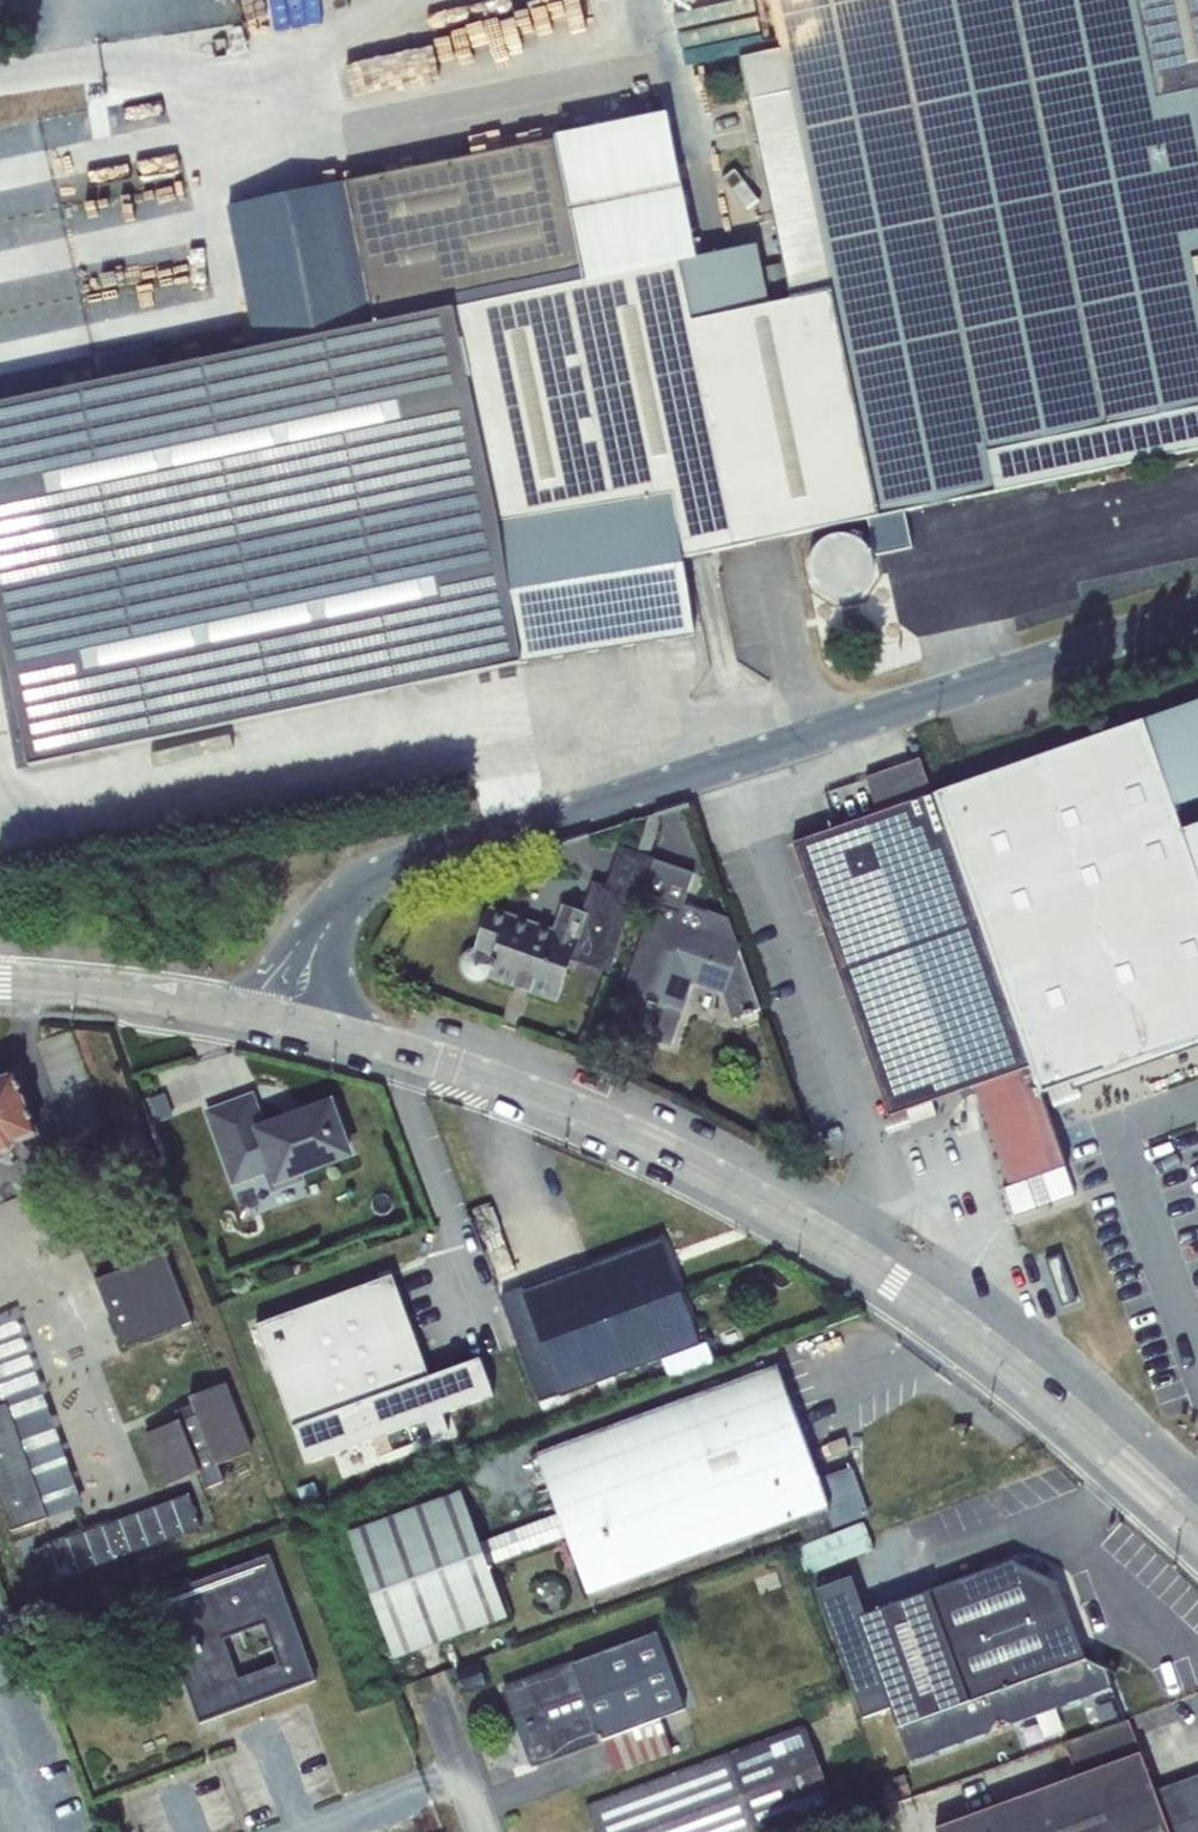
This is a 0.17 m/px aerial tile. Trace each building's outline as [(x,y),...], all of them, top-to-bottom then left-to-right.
[(791,300),(833,292),(781,49),(757,54),(746,0),(729,0),(791,300)] [(781,49),(833,292),(879,514),(1197,448),(1197,286),(1190,251),(1197,250),(1197,116),(1193,91),(1157,99),(1137,0),(770,0),(781,49)] [(1157,99),(1193,91),(1192,90),(1197,89),(1197,0),(1137,0),(1157,99)] [(585,268),(584,268),(587,280),(679,264),(699,259),(668,112),(559,135),(585,268)] [(374,312),(584,268),(585,268),(559,135),(557,136),(554,117),(519,124),(522,148),(453,160),(347,182),(374,312)] [(679,264),(587,280),(454,308),(495,522),(671,492),(682,556),(771,537),(879,514),(833,292),(791,300),(724,314),(691,321),(679,264)] [(454,308),(0,401),(0,593),(35,765),(522,664),(495,522),(454,308)] [(671,492),(495,522),(522,664),(694,635),(682,556),(671,492)] [(1197,1043),(1197,889),(1172,814),(1197,805),(1197,701),(1143,720),(932,795),(1042,1099),(1197,1043)] [(879,813),(932,795),(919,758),(867,777),(879,813)] [(855,787),(832,792),(839,819),(861,814),(855,787)] [(1031,1066),(932,795),(879,813),(793,844),(890,1115),(974,1086),(1031,1066)] [(658,816),(649,818),(638,853),(651,857),(660,828),(658,816)] [(1197,875),(1197,829),(1185,834),(1197,875)] [(640,900),(654,859),(654,858),(651,857),(638,853),(619,846),(606,885),(593,881),(582,912),(587,914),(572,959),(609,971),(633,898),(640,900)] [(658,917),(736,943),(727,917),(708,910),(707,913),(682,904),(694,872),(654,859),(640,900),(661,908),(658,917)] [(486,977),(488,976),(558,1000),(572,959),(587,914),(582,912),(562,905),(553,929),(490,906),(483,927),(477,945),(475,948),(472,949),(470,950),(466,953),(464,955),(463,958),(462,962),(462,965),(462,968),(463,972),(465,974),(467,976),(472,979),(476,980),(480,980),(483,979),(486,977)] [(613,1027),(671,1048),(693,983),(723,993),(738,950),(740,944),(736,943),(658,917),(650,914),(613,1027)] [(477,945),(483,927),(475,924),(469,943),(477,945)] [(759,1008),(738,950),(723,993),(732,1018),(759,1008)] [(1031,1066),(974,1086),(1008,1184),(1065,1164),(1042,1099),(1031,1066)] [(0,1078),(0,1155),(8,1152),(9,1158),(22,1154),(18,1141),(37,1134),(16,1072),(0,1078)] [(255,1090),(204,1109),(232,1187),(266,1175),(273,1194),(306,1182),(304,1176),(355,1157),(333,1098),(267,1122),(255,1090)] [(117,1136),(116,1145),(128,1147),(130,1138),(117,1136)] [(502,1301),(546,1423),(554,1419),(545,1399),(562,1392),(696,1343),(660,1243),(502,1301)] [(95,1279),(123,1348),(192,1323),(165,1253),(95,1279)] [(393,1275),(255,1326),(306,1464),(373,1439),(379,1454),(433,1435),(434,1439),(452,1432),(445,1414),(495,1395),(480,1357),(430,1376),(393,1275)] [(47,1517),(82,1505),(14,1317),(0,1322),(0,1405),(6,1403),(47,1517)] [(567,1536),(588,1594),(828,1506),(827,1504),(818,1480),(776,1368),(537,1455),(558,1513),(567,1536)] [(144,1434),(165,1485),(199,1472),(206,1488),(224,1481),(217,1465),(253,1451),(226,1383),(191,1397),(194,1404),(176,1412),(179,1420),(144,1434)] [(11,1530),(47,1517),(6,1403),(0,1405),(0,1499),(11,1530)] [(829,1477),(818,1480),(827,1504),(828,1506),(837,1527),(869,1515),(852,1467),(829,1477)] [(461,1490),(348,1532),(394,1658),(508,1616),(489,1565),(480,1543),(461,1490)] [(189,1495),(35,1551),(48,1584),(201,1528),(189,1495)] [(558,1513),(480,1543),(489,1565),(567,1536),(558,1513)] [(801,1545),(812,1573),(879,1548),(869,1520),(801,1545)] [(155,1600),(199,1721),(312,1679),(268,1558),(155,1600)] [(1058,1583),(1011,1561),(865,1615),(859,1617),(891,1707),(898,1727),(1085,1659),(1058,1583)] [(818,1589),(864,1717),(891,1707),(859,1617),(865,1615),(852,1577),(818,1589)] [(558,1593),(540,1599),(543,1609),(561,1603),(558,1593)] [(502,1687),(532,1765),(684,1708),(656,1632),(502,1687)] [(479,1657),(454,1666),(464,1690),(487,1681),(479,1657)] [(1085,1659),(898,1727),(911,1760),(990,1731),(997,1715),(1013,1722),(1113,1685),(1108,1669),(1085,1659)] [(1077,1776),(1140,1753),(1128,1720),(1065,1743),(1077,1776)] [(596,1831),(763,1831),(833,1806),(804,1727),(721,1757),(701,1764),(587,1806),(596,1831)] [(698,1757),(701,1764),(721,1757),(715,1740),(697,1747),(700,1756),(698,1757)] [(1154,1791),(1140,1753),(1077,1776),(1037,1791),(1052,1831),(1197,1831),(1197,1775),(1154,1791)] [(99,1816),(105,1831),(176,1831),(185,1829),(214,1817),(253,1802),(238,1762),(99,1816)] [(1037,1791),(936,1828),(937,1831),(1052,1831),(1037,1791)] [(185,1829),(186,1831),(219,1831),(220,1831),(214,1817),(185,1829)]
